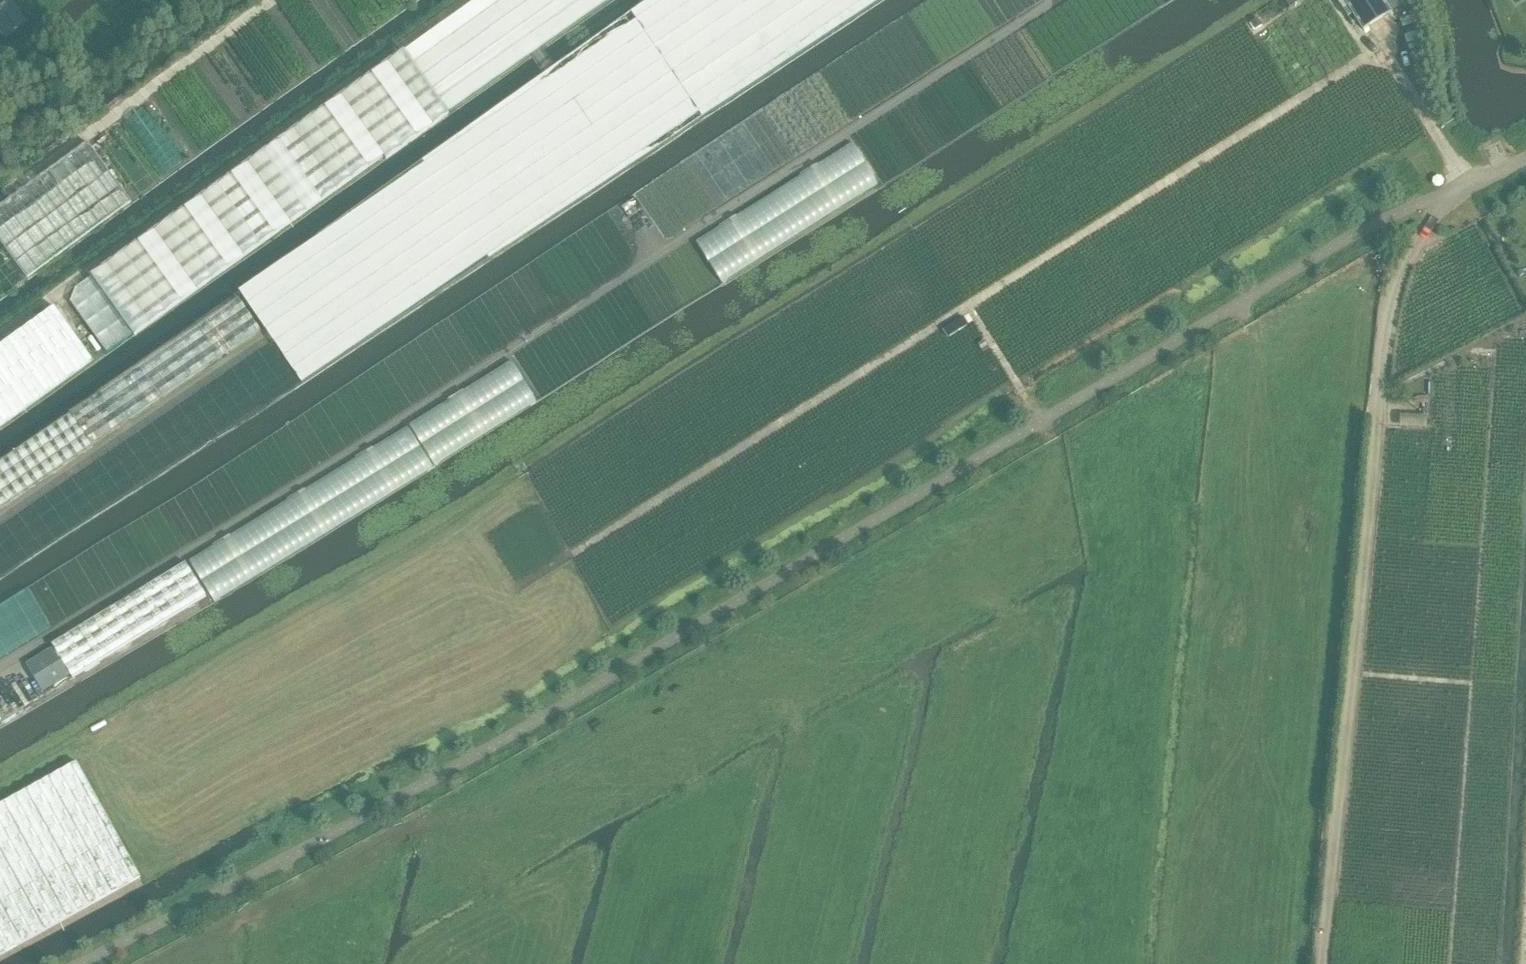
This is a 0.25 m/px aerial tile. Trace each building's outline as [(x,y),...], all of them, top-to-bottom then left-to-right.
[(5,39),(29,21),(12,0),(8,0),(0,6),(0,33),(5,39)] [(1390,13),(1382,0),(1344,0),(1363,30),(1390,13)] [(1257,18),(1251,22),(1255,30),(1262,25),(1257,18)] [(407,52),(90,278),(131,337),(449,111),(407,52)] [(0,207),(0,242),(27,278),(132,202),(88,143),(0,207)] [(92,446),(91,445),(260,331),(238,298),(69,413),(70,414),(0,462),(0,508),(92,446)] [(93,361),(55,308),(0,347),(0,427),(93,361)] [(984,341),(979,344),(983,352),(988,348),(984,341)] [(53,648),(50,650),(26,664),(42,692),(70,676),(72,678),(205,597),(185,563),(51,645),(53,648)] [(0,804),(0,955),(140,877),(77,762),(0,804)]
